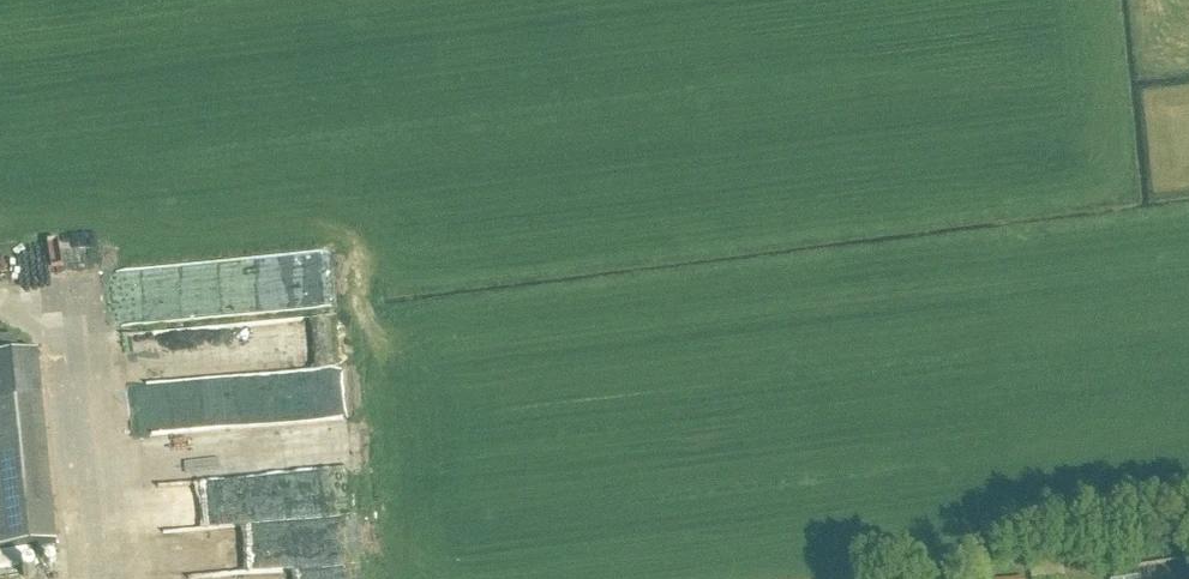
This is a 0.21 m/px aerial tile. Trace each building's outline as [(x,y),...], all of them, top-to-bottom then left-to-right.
[(18,359),(16,339),(0,341),(0,360),(18,359)] [(0,407),(0,552),(57,547),(43,403),(0,407)]
